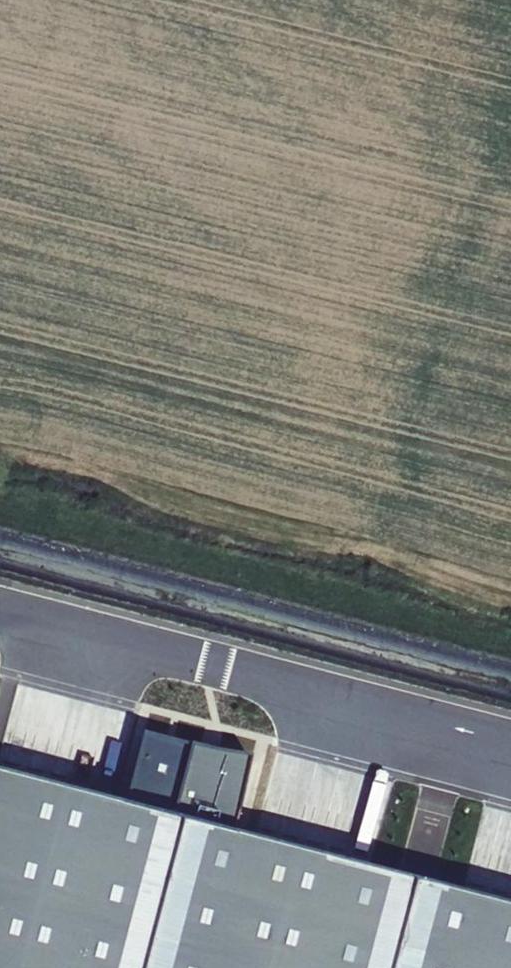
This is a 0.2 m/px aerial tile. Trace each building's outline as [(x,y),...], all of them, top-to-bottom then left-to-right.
[(231,843),(237,820),(234,820),(248,765),(140,737),(120,814),(0,783),(0,967),(510,967),(510,916),(231,843)]
